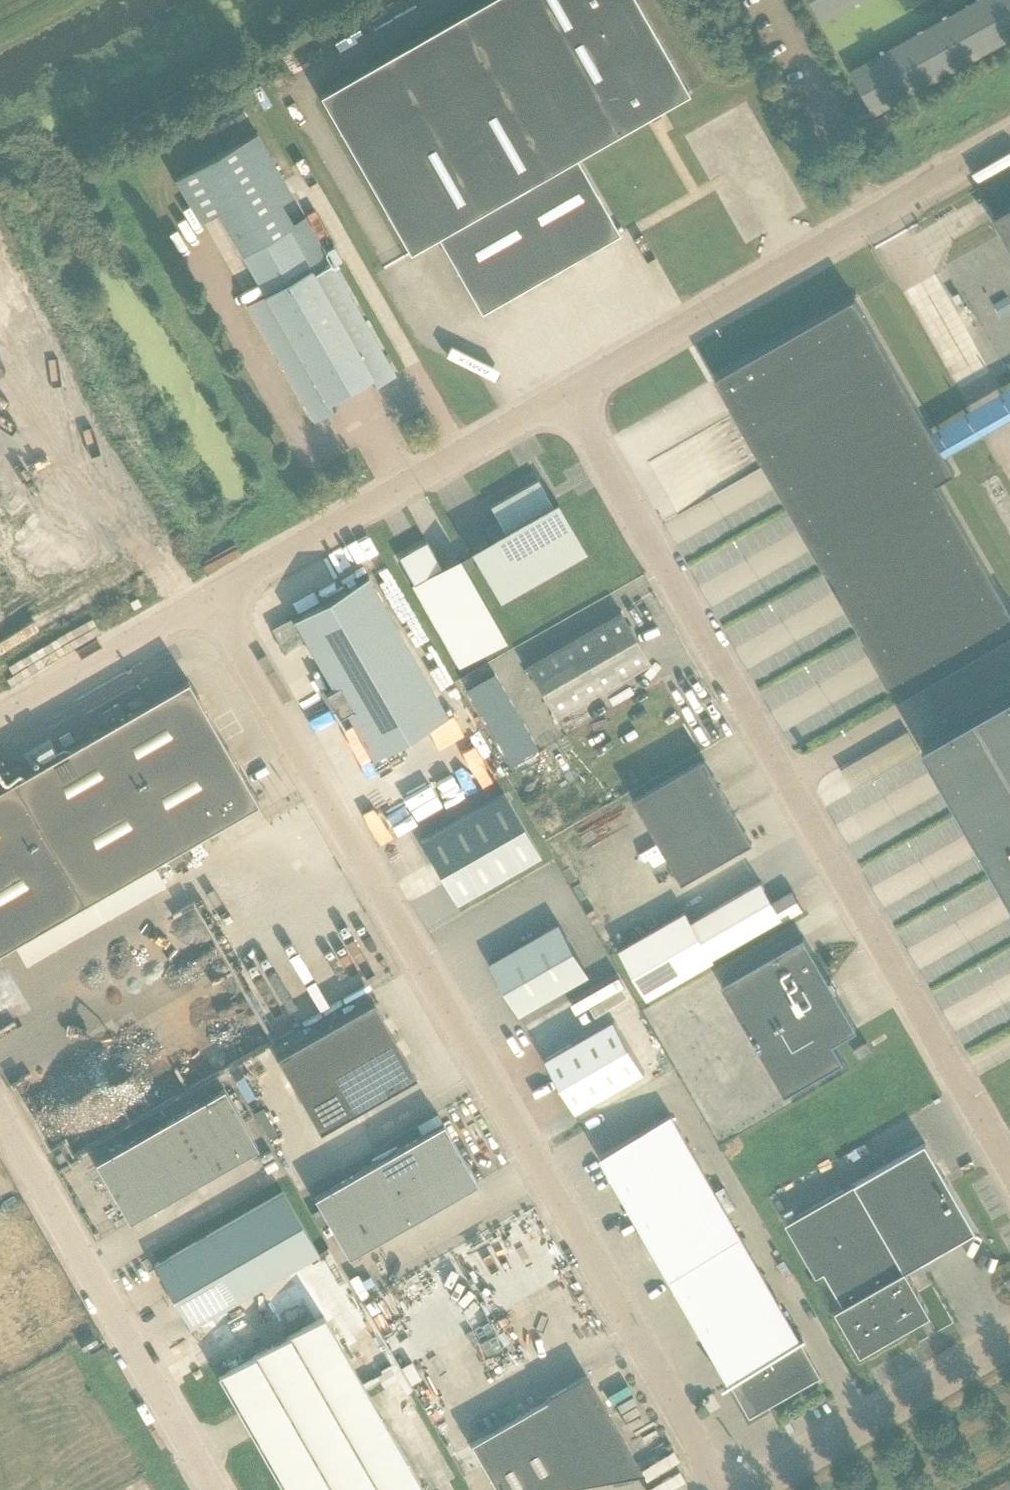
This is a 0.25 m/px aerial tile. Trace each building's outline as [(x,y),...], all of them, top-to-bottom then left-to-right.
[(320,93),(410,250),(437,235),(481,312),(619,233),(576,156),(688,91),(636,0),(483,0),(320,93)] [(860,0),(810,0),(822,21),(860,0)] [(1009,38),(1009,0),(976,0),(850,70),(874,114),(1009,38)] [(772,162),(783,157),(768,126),(757,131),(772,162)] [(790,126),(783,129),(787,136),(793,133),(790,126)] [(217,212),(264,295),(247,304),(314,421),(319,418),(321,421),(326,419),(324,415),(333,410),(327,399),(370,375),(376,386),(395,375),(305,216),(292,223),(280,202),(292,195),(256,132),(175,178),(200,221),(217,212)] [(995,217),(1009,244),(1009,208),(995,217)] [(855,297),(753,356),(715,377),(899,697),(1009,634),(1009,609),(937,482),(955,472),(855,297)] [(470,550),(478,565),(500,602),(587,552),(557,500),(552,503),(538,479),(490,506),(504,530),(470,550)] [(424,542),(398,557),(397,558),(412,584),(410,585),(458,668),(504,641),(456,558),(439,568),(424,542)] [(373,758),(448,715),(368,576),(293,619),(333,688),(324,694),(337,717),(347,712),(373,758)] [(573,637),(603,689),(650,662),(620,610),(573,637)] [(603,689),(573,637),(526,664),(556,716),(603,689)] [(430,661),(444,694),(455,689),(441,656),(430,661)] [(494,672),(469,687),(512,762),(538,747),(494,672)] [(187,680),(0,788),(0,950),(257,802),(187,680)] [(922,743),(1009,893),(1009,691),(922,743)] [(447,739),(478,724),(472,712),(441,727),(447,739)] [(540,718),(527,725),(537,744),(550,738),(540,718)] [(909,730),(867,755),(878,774),(920,749),(909,730)] [(705,758),(635,798),(683,882),(753,842),(705,758)] [(457,903),(540,855),(504,793),(421,840),(457,903)] [(387,803),(368,812),(381,839),(400,830),(387,803)] [(761,881),(691,921),(686,912),(619,950),(647,999),(714,961),(712,956),(782,916),(784,920),(804,909),(793,890),(773,901),(761,881)] [(590,974),(561,922),(490,962),(520,1014),(590,974)] [(804,935),(722,982),(786,1092),(844,1059),(833,1041),(857,1027),(804,935)] [(416,1076),(373,1001),(277,1056),(320,1131),(416,1076)] [(646,1070),(617,1021),(547,1061),(575,1110),(646,1070)] [(860,1059),(873,1051),(867,1041),(854,1049),(860,1059)] [(155,1066),(143,1072),(151,1089),(163,1083),(155,1066)] [(258,1148),(224,1088),(95,1161),(129,1221),(258,1148)] [(671,1114),(601,1155),(741,1400),(742,1399),(742,1398),(745,1397),(749,1405),(757,1407),(765,1402),(767,1406),(766,1406),(767,1407),(821,1376),(671,1114)] [(477,1183),(443,1123),(314,1197),(348,1257),(477,1183)] [(976,1230),(926,1142),(856,1182),(786,1222),(817,1275),(825,1271),(844,1304),(836,1309),(861,1353),(931,1313),(906,1270),(976,1230)] [(316,1255),(281,1192),(154,1265),(189,1327),(316,1255)] [(284,1489),(424,1489),(323,1314),(218,1375),(284,1489)] [(408,1331),(391,1339),(401,1360),(419,1352),(408,1331)] [(498,1489),(552,1489),(580,1474),(584,1480),(635,1471),(637,1464),(586,1375),(545,1398),(546,1399),(470,1442),(498,1489)]
